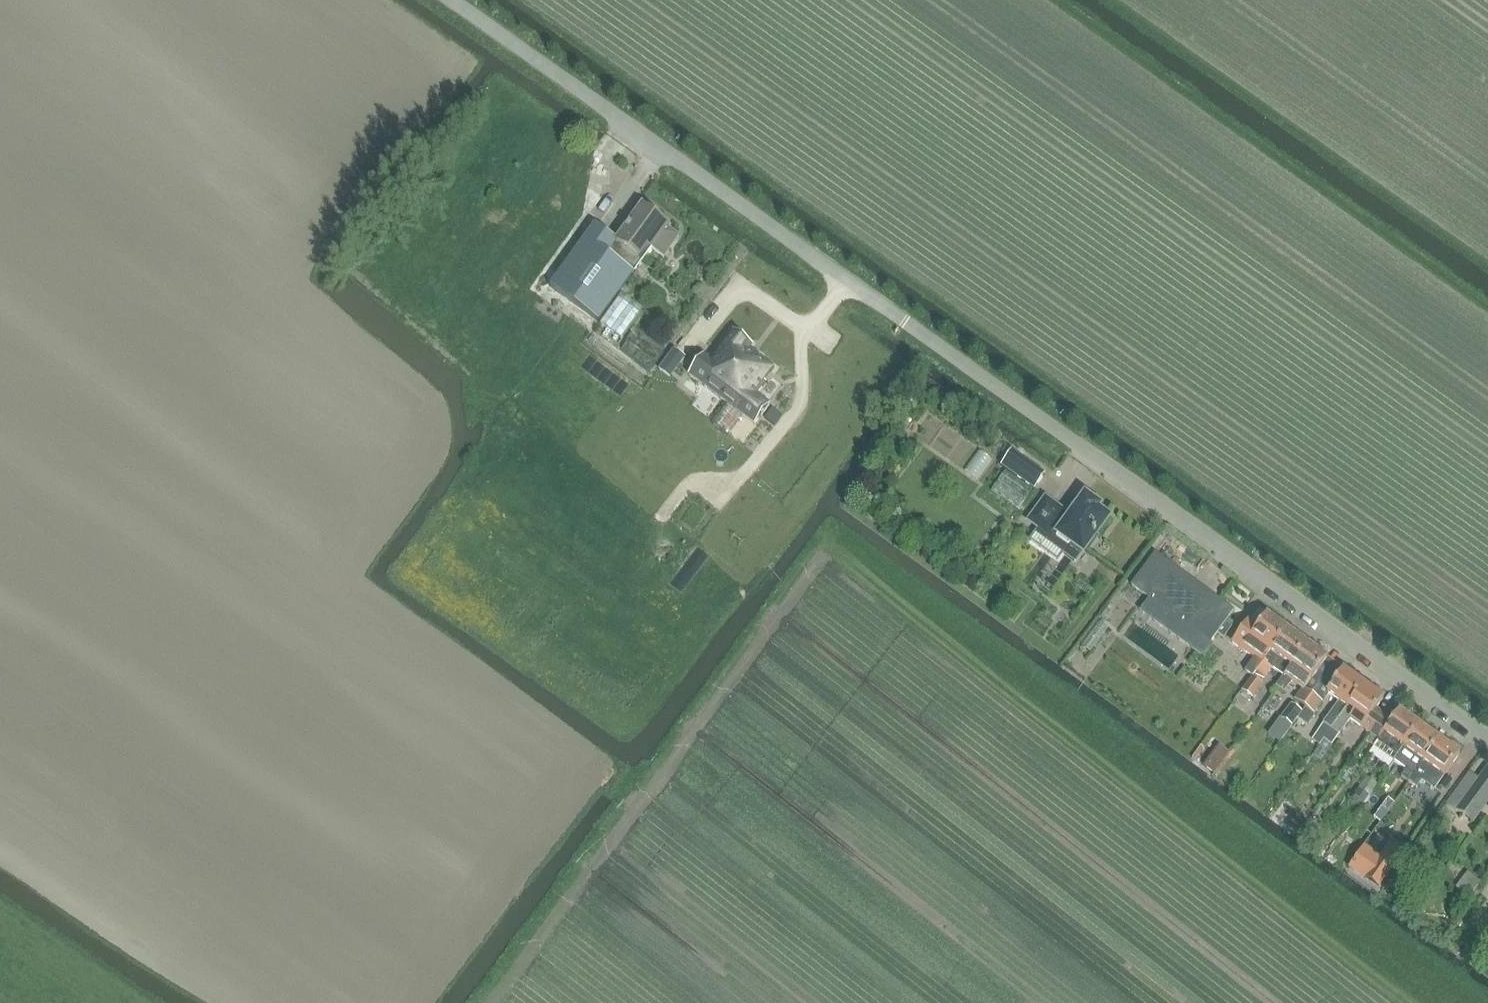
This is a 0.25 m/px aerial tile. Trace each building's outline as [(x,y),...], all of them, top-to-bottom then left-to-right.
[(651,251),(668,228),(641,208),(617,241),(599,228),(614,205),(569,172),(489,283),(537,316),(546,303),(590,335),(651,251)] [(757,338),(776,314),(779,311),(753,291),(730,323),(723,317),(708,337),(701,346),(718,359),(725,349),(745,365),(762,342),(757,338)] [(621,295),(601,323),(622,338),(642,310),(621,295)] [(762,342),(745,365),(780,391),(795,371),(782,362),(792,349),(790,347),(800,334),(781,319),(782,318),(776,314),(757,338),(762,342)] [(665,361),(677,370),(685,358),(674,350),(665,361)] [(742,416),(728,405),(713,425),(727,436),(742,416)] [(1012,452),(1002,466),(1034,489),(1044,475),(1012,452)] [(1084,557),(1092,546),(1112,517),(1101,509),(1103,505),(1085,492),(1069,513),(1045,495),(1026,521),(1049,538),(1051,536),(1055,539),(1054,540),(1065,548),(1062,553),(1075,563),(1081,555),(1084,557)] [(1234,611),(1156,554),(1155,553),(1131,585),(1149,599),(1143,608),(1205,652),(1234,611)] [(1255,672),(1286,629),(1264,613),(1247,637),(1260,647),(1247,666),(1255,672)] [(1091,648),(1109,625),(1100,618),(1082,640),(1091,648)] [(1283,677),(1307,644),(1286,629),(1255,672),(1264,678),(1271,668),(1283,677)] [(1307,644),(1283,677),(1276,687),(1284,693),(1291,683),(1301,690),(1294,700),(1305,708),(1313,696),(1311,694),(1320,681),(1315,676),(1327,659),(1324,657),(1325,654),(1318,649),(1316,650),(1307,644)] [(1320,746),(1363,685),(1336,665),(1313,696),(1305,708),(1301,713),(1298,718),(1307,725),(1329,695),(1338,702),(1311,739),(1320,746)] [(1253,679),(1252,678),(1242,691),(1252,698),(1262,685),(1260,684),(1253,679)] [(1370,734),(1383,715),(1376,709),(1383,699),(1363,685),(1320,746),(1327,751),(1350,720),(1370,734)] [(1264,718),(1276,704),(1266,695),(1254,709),(1264,718)] [(1298,718),(1301,713),(1291,705),(1270,734),(1281,742),(1298,718)] [(1394,761),(1420,725),(1398,710),(1391,720),(1383,715),(1370,734),(1379,741),(1369,755),(1388,769),(1394,761)] [(1410,783),(1441,740),(1420,725),(1394,761),(1406,770),(1401,777),(1410,783)] [(1206,771),(1220,747),(1209,740),(1194,763),(1206,771)] [(1441,740),(1410,783),(1418,789),(1432,769),(1443,777),(1459,754),(1441,740)] [(1457,810),(1474,822),(1481,813),(1487,803),(1487,769),(1480,779),(1470,772),(1448,803),(1457,810)] [(1414,813),(1415,814),(1410,821),(1411,821),(1407,826),(1416,833),(1420,827),(1422,828),(1435,809),(1423,800),(1414,813)] [(1295,812),(1287,826),(1298,832),(1306,818),(1295,812)] [(1388,844),(1380,856),(1365,878),(1378,888),(1402,854),(1388,844)] [(1454,886),(1467,896),(1479,882),(1466,872),(1454,886)]
